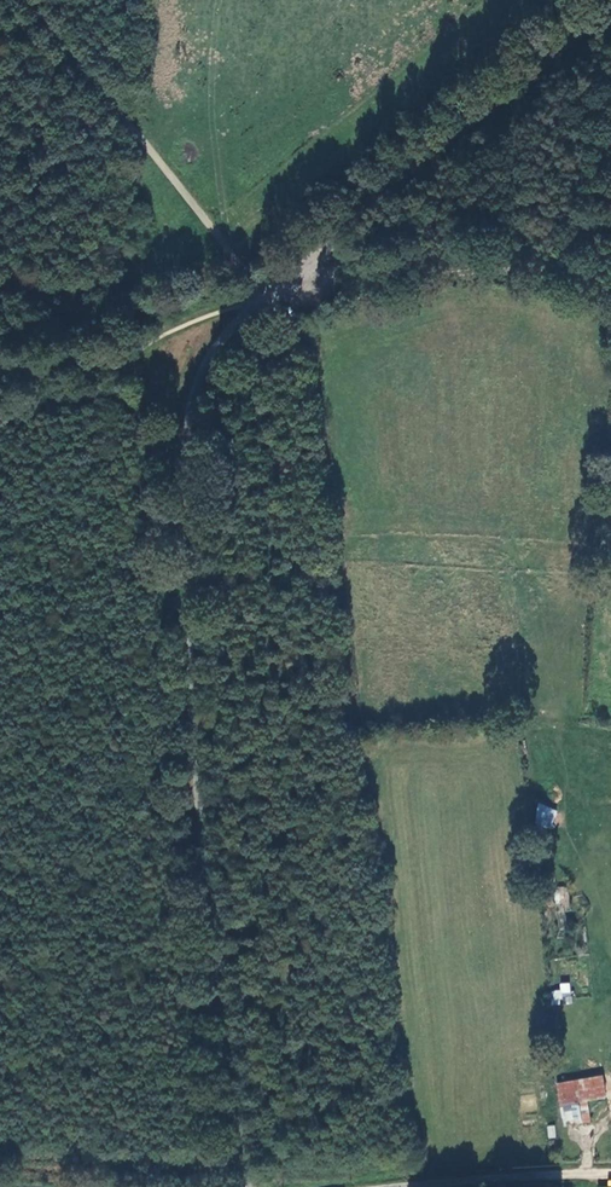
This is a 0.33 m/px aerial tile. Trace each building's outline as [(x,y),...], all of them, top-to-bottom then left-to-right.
[(533,825),(552,829),(556,808),(537,804),(533,825)] [(568,906),(569,887),(555,886),(555,906),(568,906)] [(560,993),(570,992),(570,982),(560,982),(560,993)] [(551,1005),(562,1004),(560,990),(550,990),(551,1005)] [(558,1083),(565,1125),(591,1120),(588,1099),(607,1096),(603,1074),(558,1083)] [(555,1125),(547,1125),(548,1138),(556,1138),(555,1125)]
